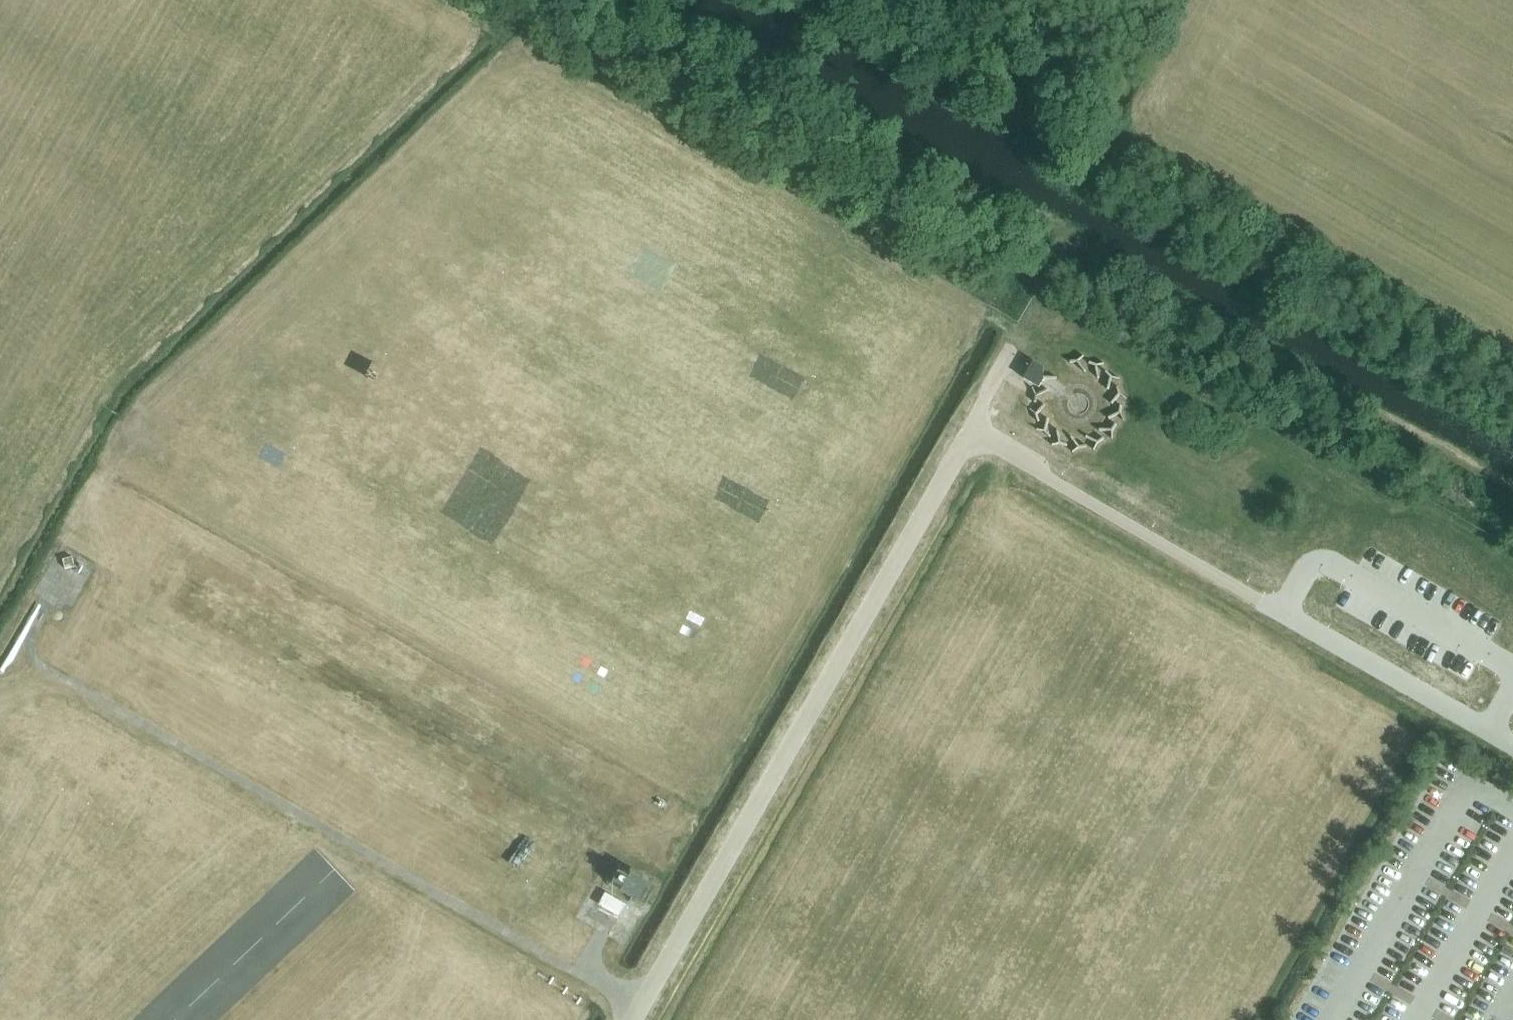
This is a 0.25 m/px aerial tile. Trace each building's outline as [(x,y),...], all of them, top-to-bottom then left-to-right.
[(1019,315),(1027,294),(1017,290),(1009,312),(1019,315)] [(1023,378),(1038,387),(1044,378),(1042,376),(1042,367),(1032,361),(1023,378)] [(591,898),(616,914),(623,901),(599,886),(591,898)]
